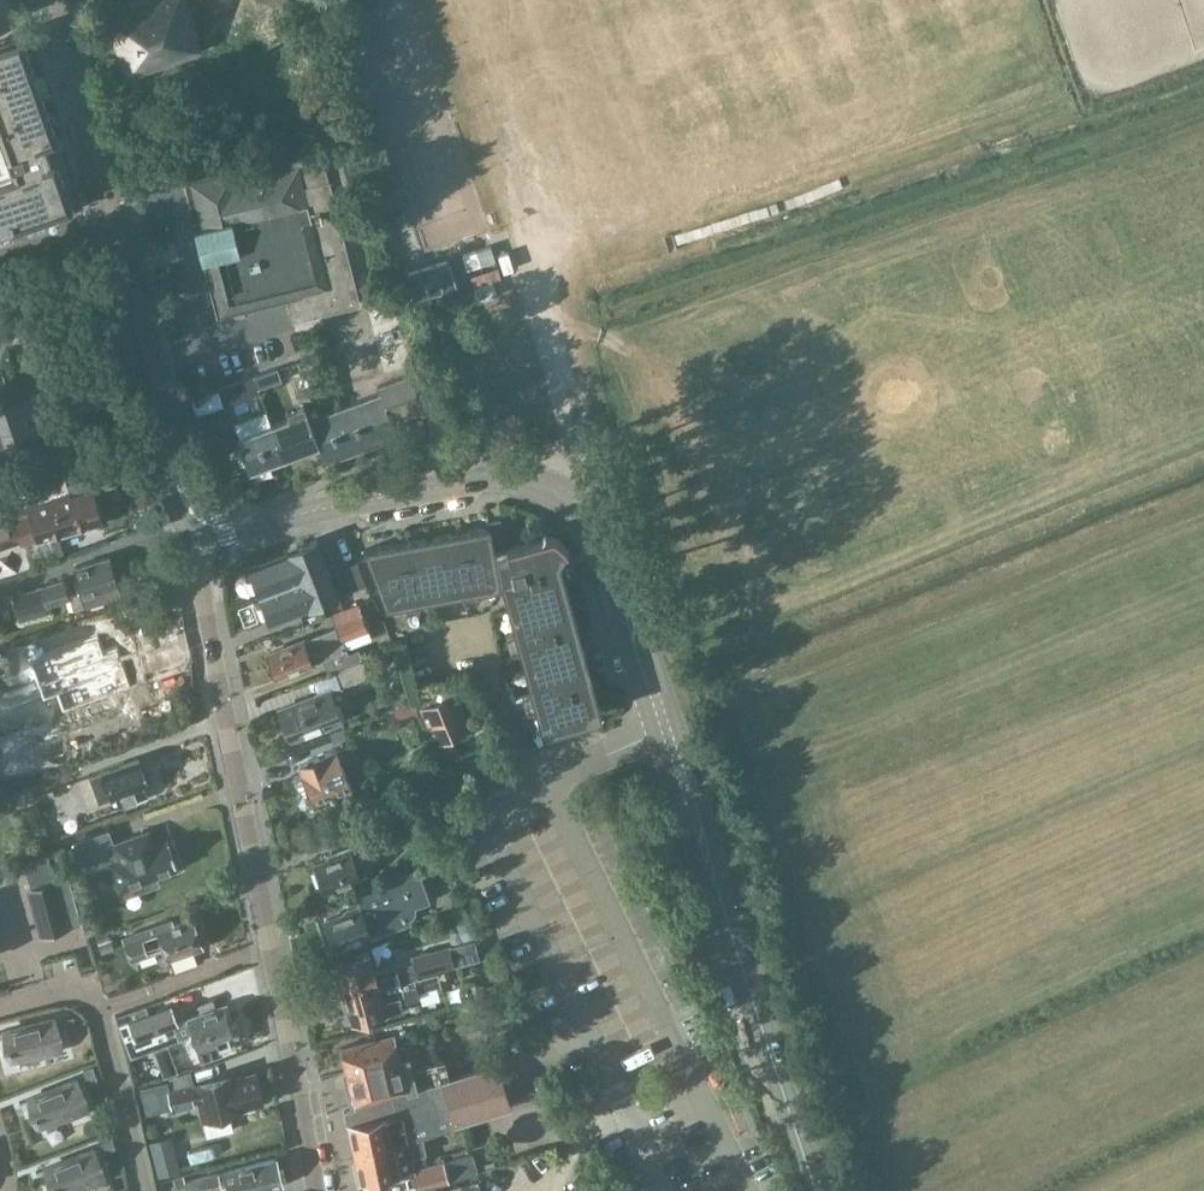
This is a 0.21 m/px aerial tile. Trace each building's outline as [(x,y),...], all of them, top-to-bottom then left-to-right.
[(15,19),(8,0),(0,0),(0,24),(15,19)] [(126,79),(200,52),(194,34),(197,33),(186,0),(145,0),(104,14),(126,79)] [(71,205),(48,141),(56,138),(20,34),(0,41),(0,133),(13,171),(0,175),(0,230),(71,205)] [(231,175),(185,186),(197,234),(192,235),(200,267),(206,266),(219,319),(284,303),(290,327),(323,319),(336,316),(357,311),(340,244),(331,246),(318,191),(327,189),(319,156),(288,164),(290,174),(269,179),(266,168),(241,174),(244,185),(234,188),(231,175)] [(447,260),(406,274),(415,301),(456,288),(447,260)] [(330,348),(317,353),(321,363),(332,360),(330,348)] [(277,369),(254,377),(258,389),(281,381),(277,369)] [(334,372),(324,374),(326,388),(337,386),(334,372)] [(348,404),(309,419),(318,445),(325,463),(397,436),(392,422),(405,417),(423,410),(410,374),(377,386),(380,393),(356,401),(351,381),(343,384),(348,404)] [(258,389),(254,377),(218,389),(224,406),(259,393),(258,389)] [(0,387),(0,430),(1,433),(0,433),(0,456),(8,454),(46,441),(26,379),(10,384),(0,387)] [(288,417),(272,424),(284,458),(318,445),(309,419),(305,411),(303,406),(286,412),(288,417)] [(284,458),(272,424),(237,436),(250,471),(284,458)] [(58,425),(48,428),(51,439),(62,435),(58,425)] [(239,477),(230,480),(234,493),(243,490),(239,477)] [(0,523),(0,549),(25,541),(36,537),(37,541),(58,535),(101,521),(92,490),(88,478),(66,485),(68,492),(49,498),(12,509),(15,518),(0,523)] [(500,580),(494,549),(490,526),(459,532),(472,601),(479,600),(476,584),(500,580)] [(465,602),(472,601),(459,532),(429,537),(439,591),(462,587),(465,602)] [(507,634),(509,641),(577,622),(564,575),(575,572),(573,560),(569,550),(562,540),(552,533),(494,549),(500,580),(508,578),(522,630),(507,634)] [(416,595),(439,591),(429,537),(399,543),(412,612),(419,611),(416,595)] [(250,569),(245,571),(252,590),(258,588),(261,597),(255,599),(262,618),(268,616),(269,619),(308,605),(308,606),(339,594),(318,539),(288,550),(288,551),(249,565),(250,569)] [(405,613),(412,612),(399,543),(364,549),(383,601),(403,598),(405,613)] [(62,581),(39,588),(12,596),(20,623),(49,614),(47,606),(69,599),(73,609),(120,595),(108,557),(74,567),(81,592),(67,597),(62,581)] [(357,560),(334,569),(343,592),(366,584),(357,560)] [(336,627),(268,653),(277,675),(321,658),(345,650),(341,640),(368,630),(359,604),(332,615),(336,627)] [(526,643),(532,666),(585,651),(577,622),(509,641),(510,647),(526,643)] [(29,665),(25,666),(26,668),(31,666),(43,700),(38,702),(39,704),(57,698),(63,714),(130,690),(117,652),(103,657),(97,640),(29,665)] [(357,649),(346,653),(350,662),(360,658),(357,649)] [(523,693),(525,699),(593,681),(585,651),(532,666),(538,688),(523,693)] [(362,661),(335,670),(341,686),(358,680),(368,676),(362,661)] [(593,681),(525,699),(526,706),(542,702),(548,725),(601,711),(593,681)] [(342,688),(280,711),(289,736),(330,721),(330,720),(336,718),(331,704),(346,699),(342,688)] [(466,693),(454,697),(458,709),(470,704),(466,693)] [(420,709),(434,744),(467,730),(458,709),(454,697),(453,695),(420,709)] [(337,749),(300,764),(303,773),(301,774),(311,800),(332,791),(338,805),(357,797),(352,785),(351,783),(346,772),(359,767),(350,743),(337,749)] [(98,804),(115,798),(119,797),(122,804),(147,795),(144,785),(148,784),(139,760),(89,778),(98,804)] [(450,764),(437,769),(441,781),(455,776),(450,764)] [(317,864),(317,862),(315,863),(318,870),(315,871),(320,886),(323,884),(326,891),(328,890),(327,888),(345,882),(346,885),(362,879),(357,865),(377,857),(375,849),(399,840),(388,813),(364,823),(370,838),(331,852),(333,858),(317,864)] [(178,868),(168,840),(154,846),(148,831),(108,846),(103,832),(75,843),(86,873),(109,865),(119,891),(178,868)] [(18,836),(6,839),(10,852),(22,849),(18,836)] [(418,867),(376,882),(353,891),(358,905),(350,908),(351,912),(329,920),(329,918),(326,919),(329,926),(326,927),(330,940),(334,939),(336,947),(339,946),(338,944),(354,938),(355,942),(409,922),(408,920),(411,918),(413,916),(415,912),(415,909),(413,906),(430,900),(418,867)] [(54,882),(31,888),(43,935),(66,928),(54,882)] [(92,882),(80,887),(85,902),(97,897),(92,882)] [(86,909),(99,934),(108,930),(97,908),(100,907),(98,903),(86,909)] [(167,960),(203,948),(192,918),(172,925),(171,921),(123,938),(130,961),(163,949),(167,960)] [(96,936),(102,953),(113,949),(107,932),(96,936)] [(339,972),(336,973),(339,983),(343,985),(346,996),(379,987),(379,988),(437,972),(437,970),(454,966),(449,946),(412,957),(413,962),(405,965),(404,962),(387,967),(388,970),(375,973),(371,959),(371,960),(354,964),(353,964),(338,968),(339,972)] [(379,987),(346,996),(349,1009),(346,1010),(349,1021),(352,1020),(353,1024),(386,1015),(403,1010),(402,1007),(408,1005),(406,1000),(419,996),(418,992),(441,986),(437,972),(379,988),(379,987)] [(478,983),(467,986),(471,998),(482,995),(478,983)] [(129,1020),(118,1025),(130,1058),(171,1042),(166,1029),(174,1026),(179,1024),(172,1005),(172,1003),(129,1020)] [(221,1005),(186,1018),(179,1021),(186,1038),(191,1035),(197,1050),(218,1042),(220,1047),(229,1044),(227,1039),(233,1037),(221,1005)] [(73,1016),(63,1018),(67,1032),(77,1029),(73,1016)] [(0,1032),(0,1034),(5,1033),(8,1046),(6,1046),(7,1052),(9,1051),(11,1058),(45,1053),(59,1048),(59,1049),(61,1049),(57,1033),(56,1033),(53,1021),(57,1020),(56,1018),(0,1032)] [(344,1060),(347,1072),(382,1062),(381,1058),(408,1052),(405,1042),(397,1045),(394,1035),(376,1039),(341,1048),(341,1050),(340,1053),(341,1059),(344,1060)] [(382,1062),(347,1072),(356,1107),(416,1089),(449,1079),(443,1057),(411,1064),(409,1053),(409,1051),(408,1052),(381,1058),(382,1062)] [(92,1065),(82,1068),(87,1082),(97,1078),(92,1065)] [(346,1111),(357,1165),(410,1154),(411,1157),(426,1154),(422,1137),(465,1122),(464,1121),(510,1108),(496,1066),(449,1080),(449,1079),(416,1089),(356,1107),(346,1111)] [(167,1082),(140,1088),(146,1114),(170,1108),(171,1109),(198,1103),(202,1119),(221,1115),(221,1113),(263,1103),(256,1072),(194,1087),(193,1083),(170,1089),(168,1089),(167,1082)] [(79,1079),(19,1102),(19,1104),(29,1100),(34,1112),(32,1113),(34,1118),(36,1118),(39,1124),(72,1115),(85,1108),(85,1109),(87,1109),(82,1094),(81,1094),(76,1082),(80,1081),(79,1079)] [(109,1134),(100,1137),(105,1151),(115,1147),(109,1134)] [(180,1172),(171,1137),(149,1142),(158,1177),(180,1172)] [(36,1171),(36,1173),(46,1169),(51,1181),(49,1182),(51,1188),(53,1187),(54,1190),(65,1190),(89,1185),(102,1178),(102,1179),(104,1178),(99,1163),(98,1164),(93,1152),(97,1150),(96,1148),(36,1171)] [(362,1190),(441,1190),(451,1187),(449,1181),(476,1172),(472,1153),(414,1171),(411,1157),(410,1154),(357,1165),(362,1190)] [(227,1170),(222,1172),(218,1173),(218,1172),(184,1181),(183,1176),(173,1179),(176,1190),(214,1190),(222,1189),(222,1188),(225,1187),(226,1190),(260,1190),(283,1185),(276,1158),(227,1170)] [(478,1180),(452,1187),(451,1187),(441,1190),(481,1190),(478,1180)]
